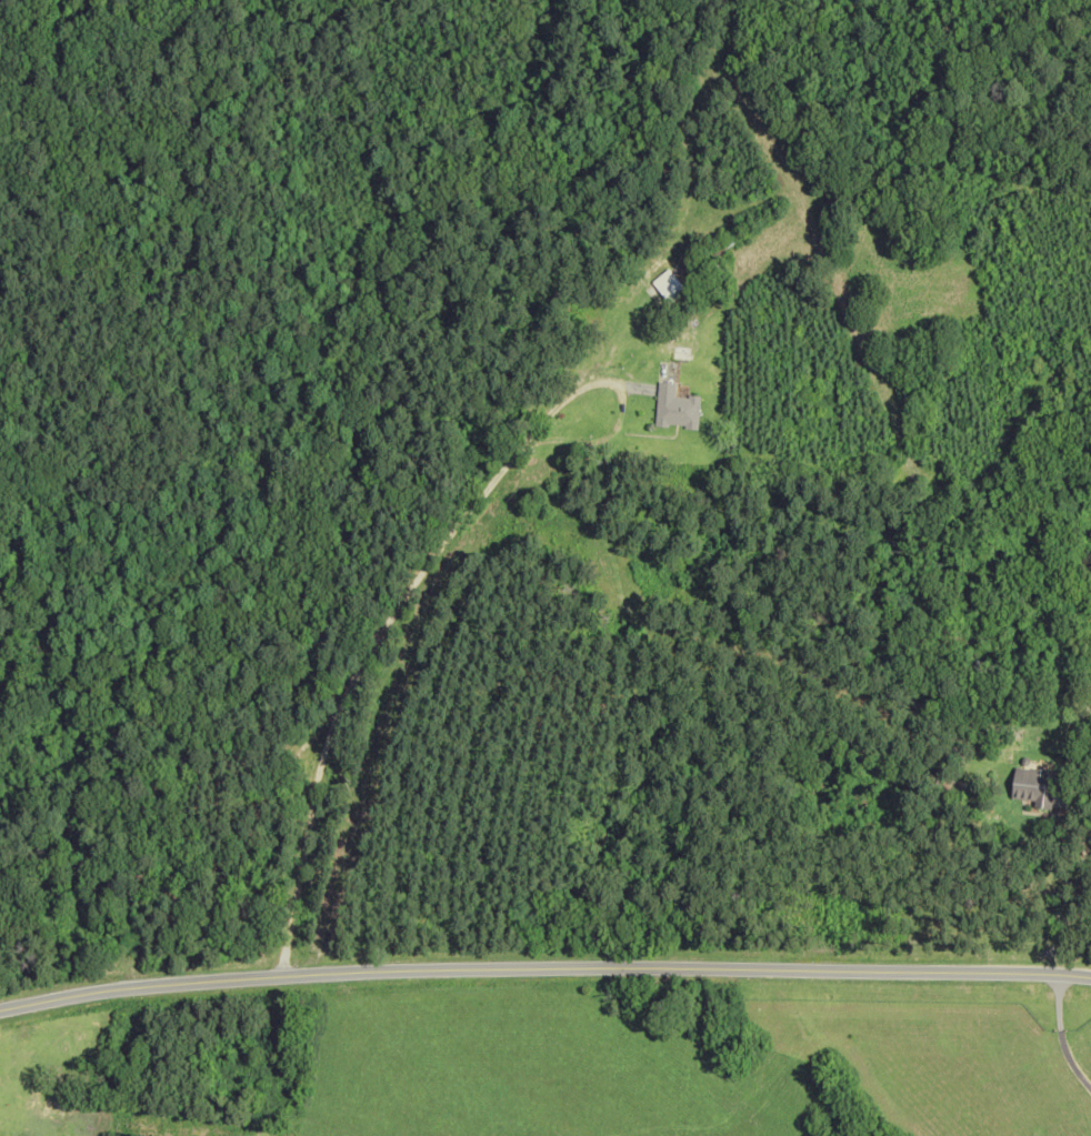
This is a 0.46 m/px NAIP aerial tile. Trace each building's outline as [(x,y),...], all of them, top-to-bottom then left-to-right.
[(685,290),(668,268),(651,282),(668,304),(685,290)] [(675,384),(657,382),(653,426),(696,430),(698,398),(674,396),(675,384)] [(1052,808),(1055,770),(1014,766),(1012,798),(1035,801),(1034,807),(1052,808)]
